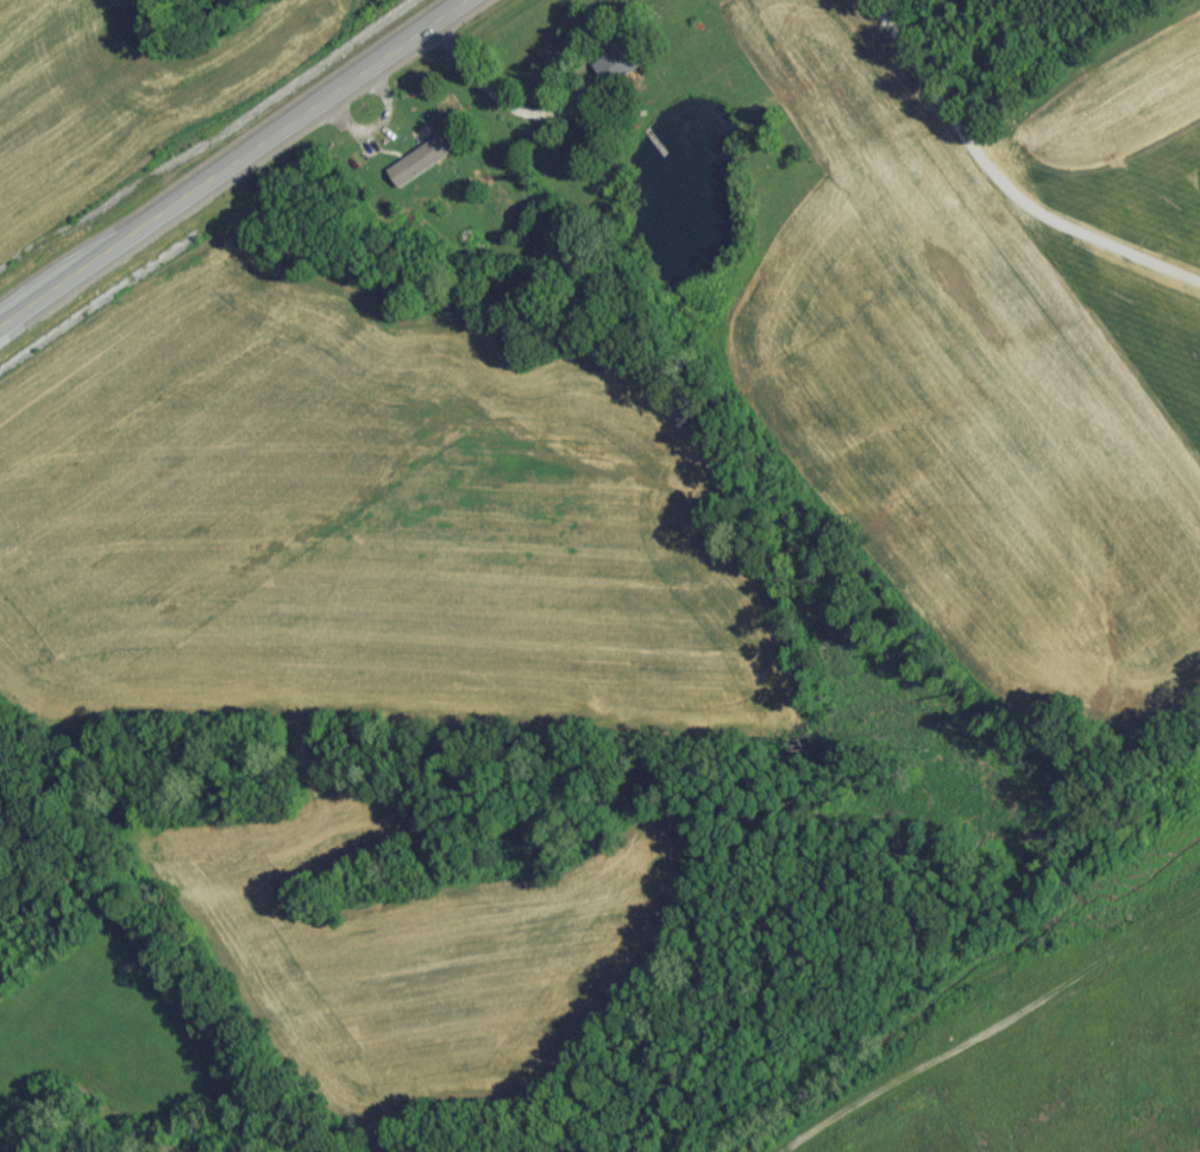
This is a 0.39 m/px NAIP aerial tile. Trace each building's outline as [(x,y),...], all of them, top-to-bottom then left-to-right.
[(608,77),(617,90),(646,70),(637,57),(608,77)]
